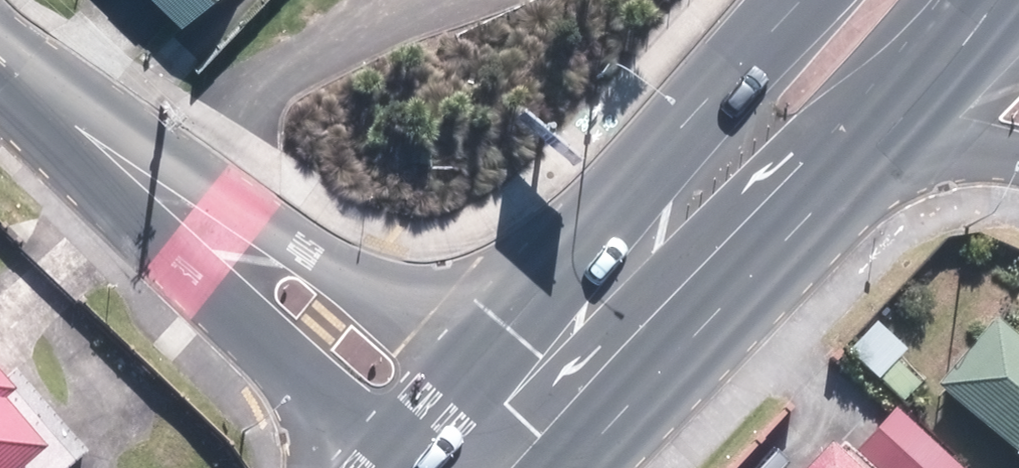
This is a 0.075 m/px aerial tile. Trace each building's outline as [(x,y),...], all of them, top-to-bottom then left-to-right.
[(173,30),(203,0),(143,0),(173,30)] [(928,395),(1013,467),(1018,467),(1018,354),(983,322),(928,395)] [(894,355),(865,324),(840,347),(893,403),(912,384),(890,360),(894,355)] [(84,452),(12,374),(0,385),(0,467),(67,467),(84,452)] [(812,439),(783,467),(841,467),(812,439)]
